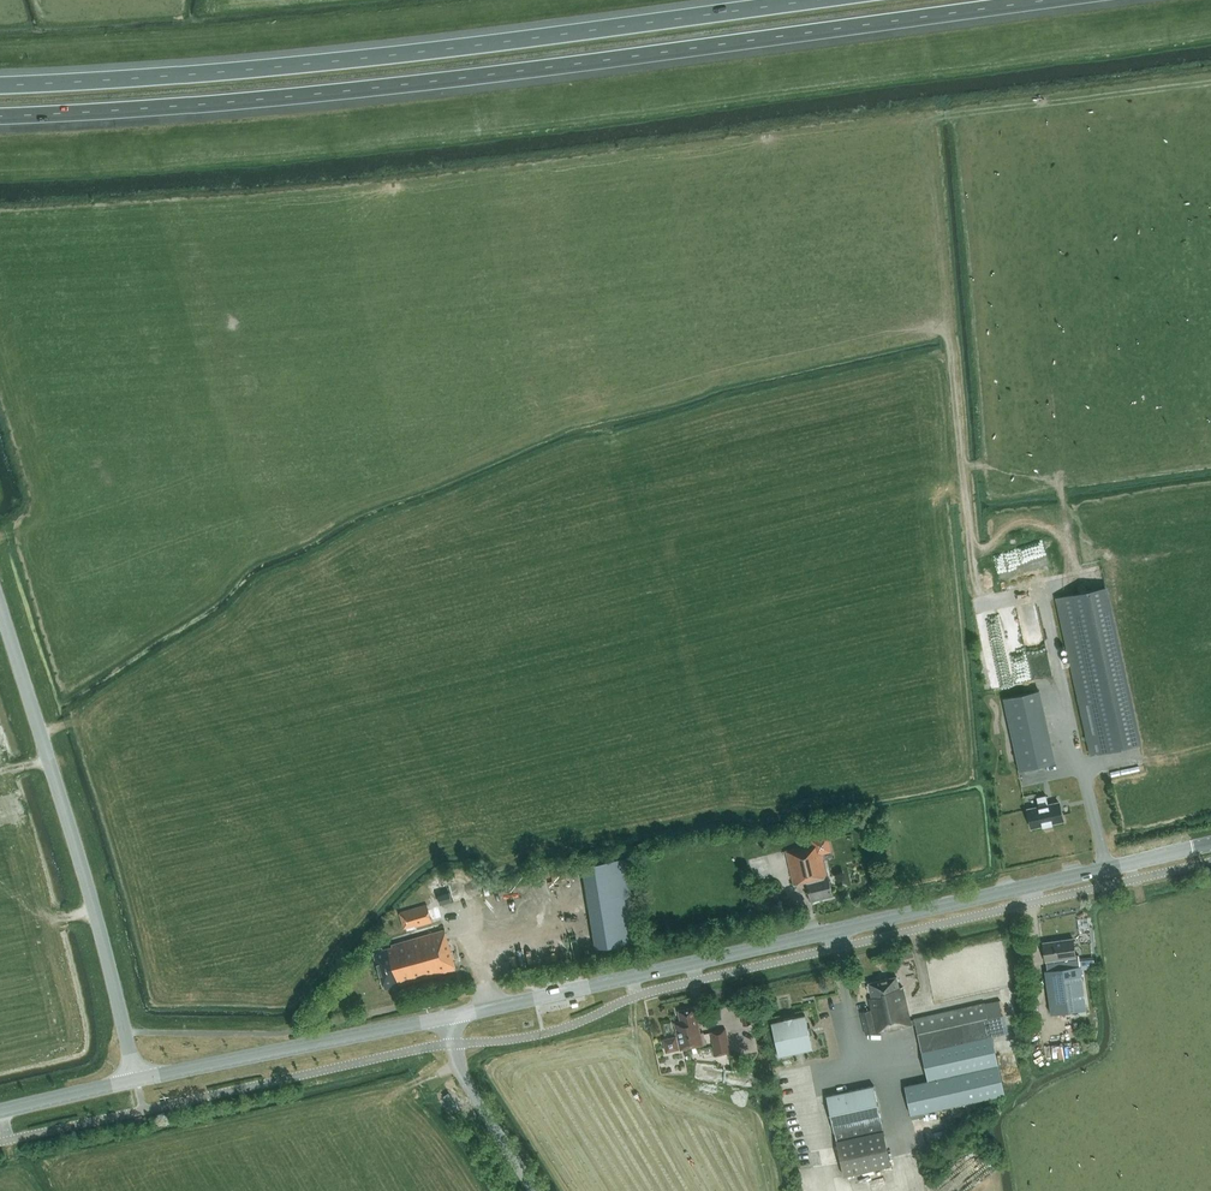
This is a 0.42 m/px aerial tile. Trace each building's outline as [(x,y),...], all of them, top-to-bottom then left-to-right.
[(1079,702),(1091,754),(1139,744),(1105,588),(1058,598),(1081,702),(1079,702)] [(1034,668),(1035,678),(1054,677),(1053,659),(1047,659),(1047,667),(1034,668)] [(1003,699),(1018,771),(1054,764),(1039,692),(1003,699)] [(1037,798),(1039,807),(1028,809),(1033,828),(1063,822),(1059,802),(1049,805),(1047,796),(1037,798)] [(827,876),(822,854),(831,852),(828,836),(812,839),(813,845),(786,851),(794,885),(807,882),(812,900),(833,895),(828,876),(827,876)] [(639,941),(626,857),(582,864),(595,948),(639,941)] [(439,895),(441,904),(452,901),(450,892),(439,895)] [(432,922),(427,905),(401,912),(405,929),(432,922)] [(372,950),(383,990),(394,987),(456,969),(445,929),(372,950)] [(1076,956),(1073,939),(1043,943),(1045,961),(1048,961),(1049,971),(1045,971),(1051,1015),(1086,1010),(1081,970),(1080,966),(1079,959),(1079,956),(1076,956)] [(899,959),(917,956),(915,944),(897,947),(899,959)] [(1090,958),(1079,959),(1080,966),(1081,970),(1092,968),(1094,968),(1093,959),(1093,957),(1091,958),(1090,958)] [(911,1025),(916,1024),(928,1081),(905,1086),(912,1115),(1005,1093),(985,1003),(914,1019),(915,1019),(910,1020),(902,987),(899,988),(897,977),(869,983),(872,997),(869,998),(871,1010),(861,1012),(866,1035),(887,1030),(887,1031),(911,1026),(911,1025)] [(699,1026),(702,1025),(700,1017),(697,1017),(695,1007),(678,1011),(681,1021),(675,1022),(678,1039),(676,1040),(673,1038),(667,1039),(665,1042),(666,1049),(669,1050),(675,1049),(677,1046),(680,1046),(681,1050),(706,1044),(703,1032),(701,1033),(699,1026)] [(740,1011),(743,1025),(751,1023),(747,1009),(740,1011)] [(812,1048),(805,1015),(772,1023),(779,1055),(812,1048)] [(731,1053),(726,1029),(710,1032),(714,1046),(712,1046),(714,1056),(731,1053)] [(827,1096),(834,1131),(844,1176),(891,1166),(883,1130),(881,1121),(874,1086),(827,1096)]
